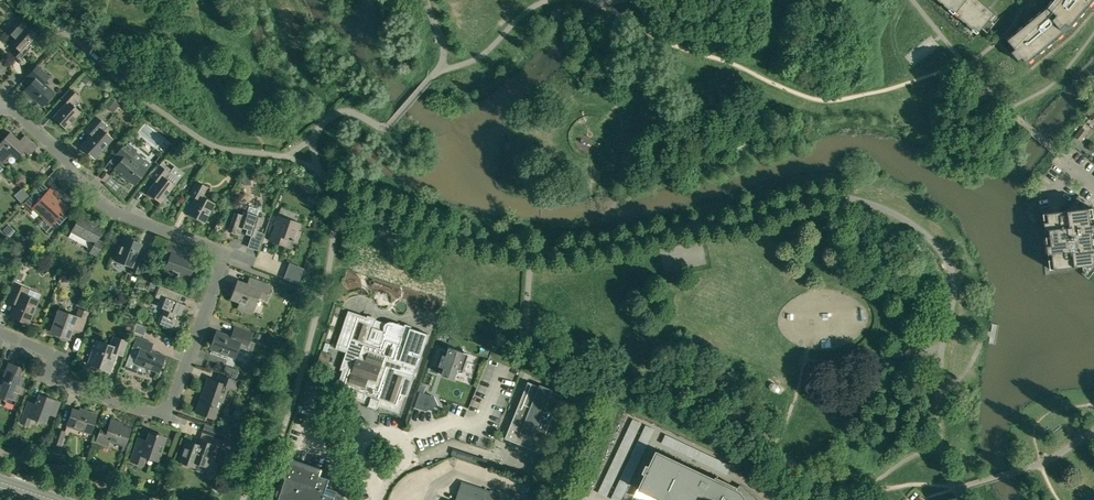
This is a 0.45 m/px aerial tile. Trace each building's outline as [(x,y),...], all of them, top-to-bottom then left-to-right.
[(988,8),(978,0),(938,0),(950,10),(951,8),(955,12),(954,13),(955,14),(956,13),(960,16),(959,18),(973,30),(974,28),(978,32),(977,33),(978,34),(982,28),(987,33),(994,24),(992,22),(997,16),(988,8)] [(1047,7),(1007,40),(1015,49),(1011,53),(1018,62),(1022,58),(1027,63),(1064,33),(1064,32),(1070,27),(1093,0),(1053,0),(1047,7)] [(9,32),(16,39),(12,44),(18,50),(14,54),(20,59),(24,55),(24,54),(39,38),(27,28),(26,28),(18,21),(9,32)] [(30,98),(30,97),(31,96),(46,110),(46,109),(42,105),(54,92),(44,83),(49,77),(38,66),(26,78),(31,84),(29,87),(28,85),(22,91),(31,100),(31,99),(30,98)] [(61,98),(66,103),(53,118),(69,132),(66,128),(80,112),(72,105),(79,97),(70,88),(61,98)] [(92,135),(88,139),(87,138),(80,145),(90,154),(91,152),(99,160),(100,160),(96,157),(105,147),(106,148),(113,141),(110,138),(109,139),(102,133),(108,127),(97,117),(85,130),(86,131),(86,130),(92,135)] [(1078,132),(1084,136),(1087,132),(1082,127),(1078,132)] [(10,132),(0,143),(0,151),(8,158),(11,154),(16,159),(27,148),(10,132)] [(1084,136),(1078,132),(1075,137),(1080,141),(1084,136)] [(122,160),(114,169),(134,185),(146,170),(130,157),(136,150),(127,142),(116,155),(122,160)] [(153,199),(154,198),(164,206),(164,205),(161,202),(174,185),(165,178),(169,173),(159,165),(150,178),(156,182),(150,189),(149,188),(145,193),(153,199)] [(196,198),(188,214),(203,222),(204,221),(208,223),(208,222),(205,220),(214,203),(202,197),(207,187),(197,182),(190,195),(196,198)] [(47,230),(51,225),(61,215),(62,216),(63,215),(62,214),(68,207),(56,197),(59,194),(51,187),(41,198),(34,192),(23,205),(31,212),(33,209),(43,218),(39,223),(47,230)] [(1044,222),(1050,269),(1074,266),(1074,268),(1088,278),(1088,279),(1089,278),(1093,271),(1093,220),(1092,206),(1079,196),(1079,195),(1078,195),(1078,196),(1067,209),(1067,210),(1043,213),(1044,222)] [(240,232),(251,236),(247,247),(259,251),(265,234),(256,231),(261,217),(257,216),(259,210),(249,207),(247,213),(244,211),(242,215),(235,212),(228,232),(239,236),(240,232)] [(68,237),(91,250),(90,252),(96,255),(103,243),(97,239),(103,229),(80,216),(71,232),(68,237)] [(299,232),(302,226),(302,225),(278,216),(270,241),(286,246),(289,239),(291,240),(293,241),(293,240),(296,241),(299,232)] [(9,225),(4,231),(10,237),(16,232),(9,225)] [(137,257),(138,254),(142,244),(124,237),(114,260),(133,267),(131,271),(139,274),(144,260),(137,257)] [(176,277),(177,277),(177,278),(186,281),(187,278),(190,270),(191,271),(195,262),(180,256),(182,249),(183,249),(168,243),(163,257),(170,260),(166,270),(176,274),(176,277)] [(231,296),(232,296),(231,298),(240,302),(237,309),(251,314),(258,297),(267,300),(272,286),(258,281),(255,289),(237,282),(236,284),(231,296)] [(163,309),(161,314),(157,323),(176,331),(180,321),(178,320),(184,305),(173,300),(176,292),(150,282),(150,283),(158,286),(154,297),(162,300),(159,307),(163,309)] [(16,284),(10,298),(8,303),(15,307),(11,316),(20,320),(20,319),(33,325),(33,324),(28,322),(37,302),(27,298),(30,290),(16,284)] [(77,317),(59,310),(51,331),(52,331),(60,334),(59,336),(69,339),(74,325),(81,328),(81,330),(88,313),(79,310),(77,317)] [(336,349),(346,352),(340,370),(343,370),(336,390),(353,396),(352,400),(353,399),(370,405),(373,395),(377,397),(375,403),(376,405),(399,413),(405,396),(407,397),(415,374),(410,372),(413,365),(418,366),(429,334),(411,328),(410,329),(405,327),(405,326),(393,322),(390,322),(386,323),(384,326),(384,330),(386,333),(389,335),(391,336),(390,339),(388,338),(385,345),(380,343),(379,346),(368,342),(373,327),(381,330),(383,322),(349,310),(336,349)] [(133,332),(144,336),(147,327),(136,323),(133,332)] [(212,350),(224,355),(224,356),(233,359),(234,356),(233,355),(236,347),(246,350),(252,333),(235,327),(231,338),(227,336),(227,335),(217,331),(213,343),(214,343),(210,354),(210,355),(212,350)] [(88,364),(108,372),(109,371),(107,371),(110,365),(114,353),(122,357),(128,342),(113,337),(110,346),(96,341),(96,342),(97,342),(89,364),(88,363),(88,364)] [(153,344),(136,338),(132,348),(127,360),(156,371),(155,376),(163,356),(149,351),(151,344),(152,344),(153,344)] [(449,351),(438,348),(432,365),(440,368),(440,366),(444,368),(442,375),(454,379),(457,372),(463,374),(470,354),(465,353),(463,348),(459,351),(450,348),(449,351)] [(318,363),(327,366),(331,354),(322,351),(318,363)] [(7,365),(1,379),(0,379),(0,399),(5,401),(5,402),(7,398),(15,400),(13,404),(14,404),(18,394),(19,394),(23,393),(24,390),(23,387),(21,387),(24,378),(16,375),(18,371),(20,372),(22,368),(8,362),(7,365)] [(239,371),(225,366),(222,374),(236,379),(239,371)] [(207,379),(195,412),(216,419),(228,387),(234,389),(237,381),(221,375),(218,383),(207,379)] [(528,382),(512,422),(511,425),(517,428),(516,442),(518,443),(518,444),(540,453),(563,396),(546,389),(547,387),(546,387),(545,389),(528,382)] [(418,391),(413,407),(420,409),(430,403),(426,394),(418,391)] [(45,423),(50,409),(56,411),(60,402),(52,399),(52,400),(39,396),(39,395),(39,394),(34,408),(26,405),(20,422),(28,425),(31,417),(44,422),(44,423),(45,423)] [(72,409),(66,426),(80,430),(81,429),(90,432),(89,433),(90,433),(96,415),(86,411),(85,414),(72,409)] [(107,445),(109,440),(124,446),(130,429),(118,424),(118,422),(111,419),(107,430),(101,428),(96,441),(107,445)] [(202,432),(216,437),(223,439),(225,433),(219,430),(205,425),(202,432)] [(64,432),(57,429),(52,444),(59,446),(64,432)] [(145,446),(137,444),(131,461),(142,465),(145,456),(157,461),(165,438),(150,432),(145,446)] [(199,440),(198,442),(188,438),(180,462),(197,468),(199,464),(206,466),(213,445),(199,440)] [(60,451),(58,450),(51,448),(49,455),(58,458),(60,451)] [(744,496),(741,492),(737,490),(738,487),(716,477),(715,479),(657,452),(640,489),(664,499),(745,499),(744,496)] [(277,494),(275,499),(341,499),(342,498),(335,496),(336,493),(326,490),(330,479),(329,479),(329,478),(320,475),(321,470),(313,467),(313,466),(289,458),(277,494)] [(497,496),(463,484),(458,499),(495,499),(497,496)]
